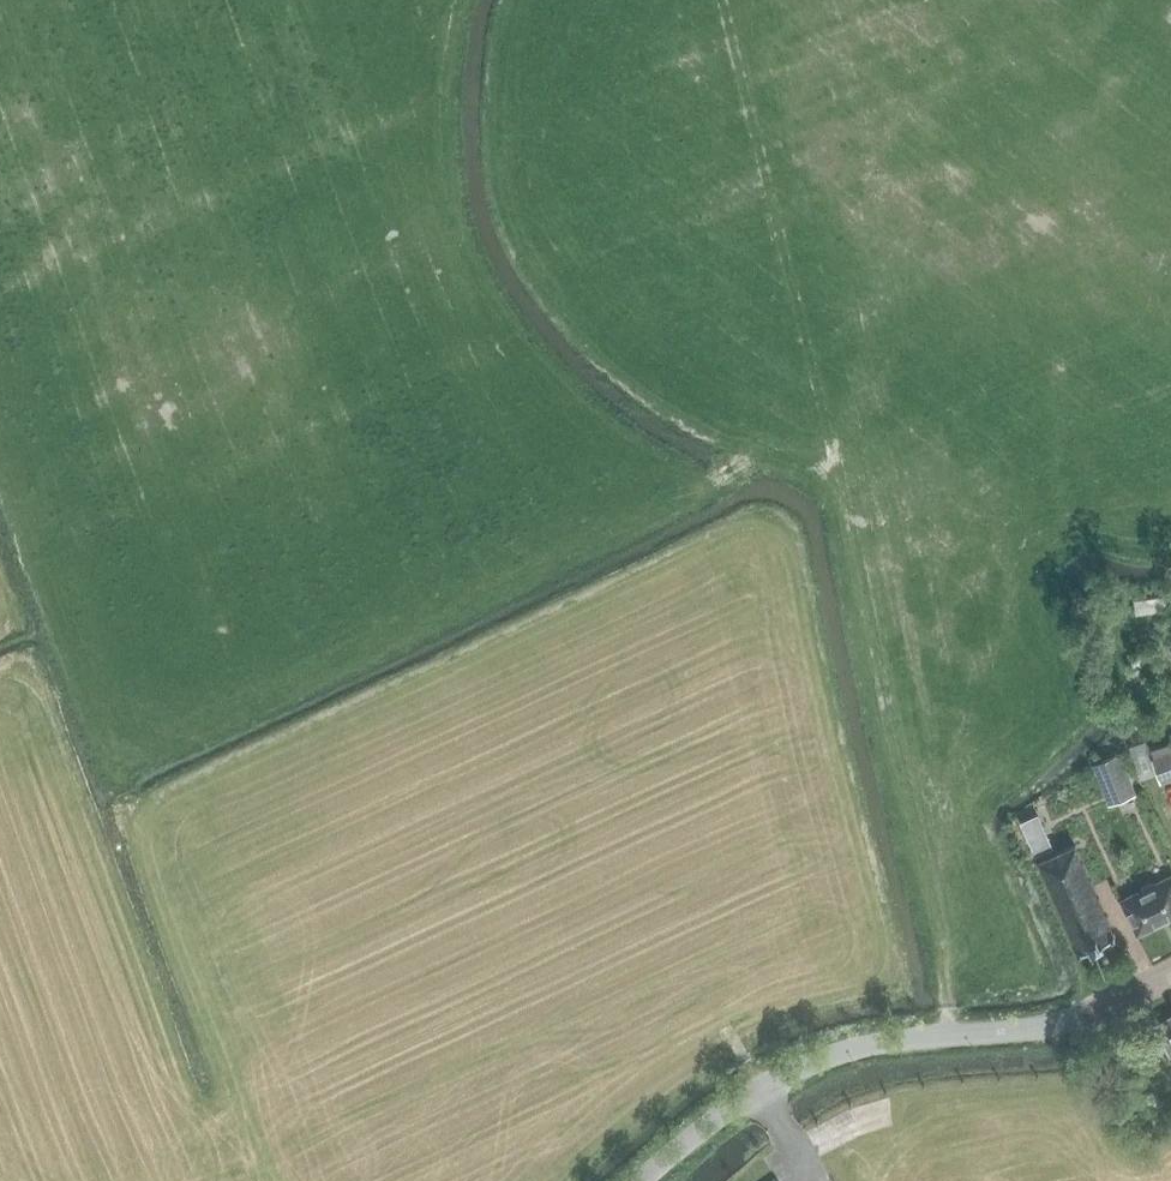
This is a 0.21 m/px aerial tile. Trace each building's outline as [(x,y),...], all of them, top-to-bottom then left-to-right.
[(1135,615),(1170,610),(1168,596),(1133,601),(1135,615)] [(1160,784),(1170,780),(1170,744),(1151,751),(1154,759),(1151,760),(1160,784)] [(1120,754),(1092,764),(1108,806),(1136,795),(1120,754)] [(1032,836),(1066,820),(1057,800),(1023,815),(1032,836)] [(1079,951),(1115,934),(1075,846),(1038,861),(1079,951)] [(1121,900),(1137,933),(1170,916),(1170,875),(1121,900)]
